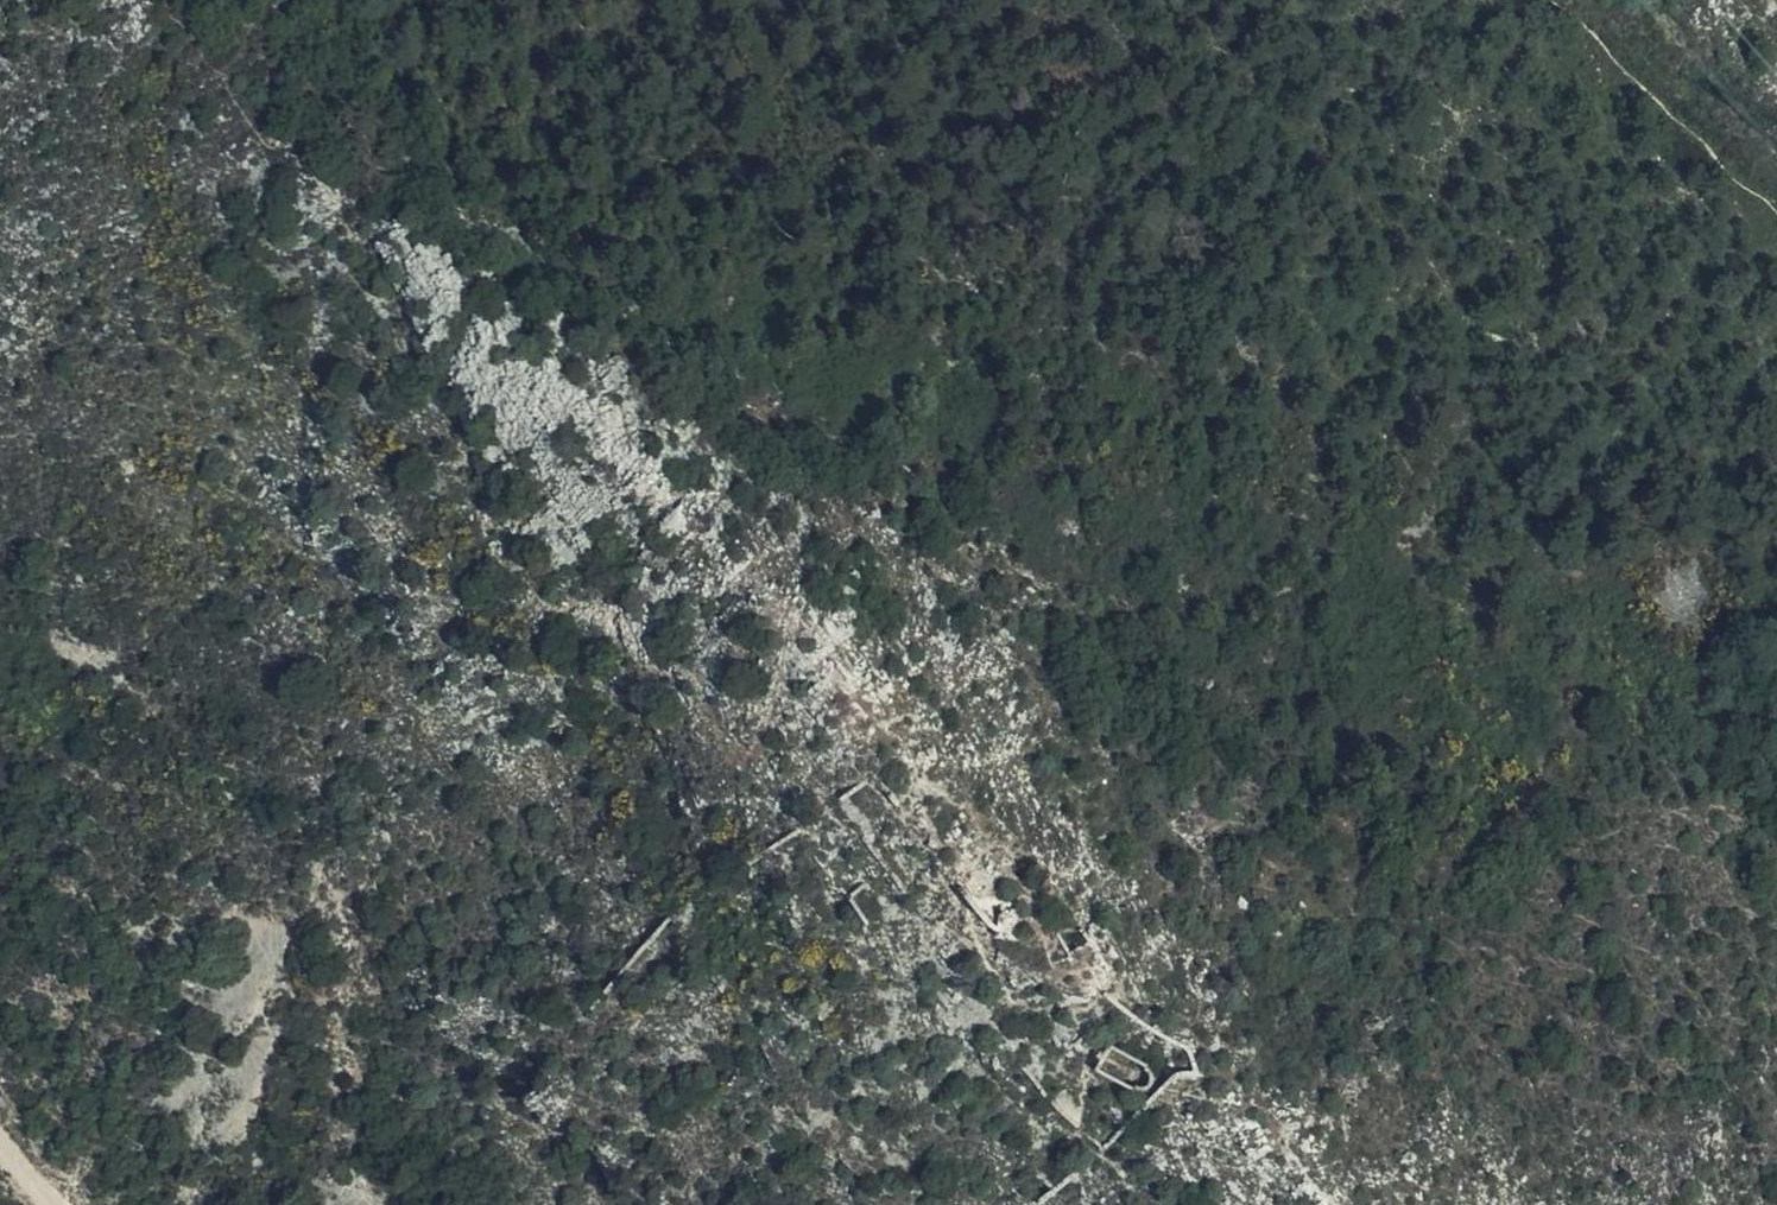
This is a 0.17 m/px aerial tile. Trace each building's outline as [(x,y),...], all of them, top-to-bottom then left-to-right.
[(1106,1052),(1091,1078),(1126,1096),(1139,1098),(1147,1092),(1146,1082),(1141,1072),(1106,1052)]
